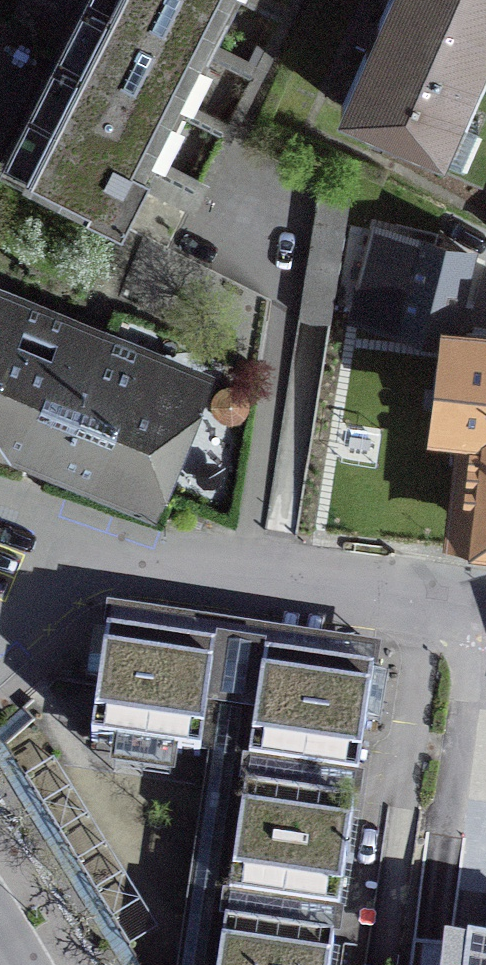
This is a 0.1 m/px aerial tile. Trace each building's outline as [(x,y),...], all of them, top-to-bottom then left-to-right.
[(42,102),(60,111),(30,171),(122,216),(228,0),(92,0),(42,102)] [(485,17),(485,4),(477,0),(386,0),(338,110),(427,149),(485,17)] [(427,149),(422,161),(485,189),(485,17),(427,149)] [(447,335),(467,254),(382,233),(363,314),(447,335)] [(0,285),(0,442),(141,501),(197,368),(0,285)] [(454,328),(437,449),(462,453),(452,522),(485,527),(485,333),(454,328)] [(216,649),(107,633),(92,741),(200,757),(216,649)] [(373,672),(265,656),(250,764),(357,780),(373,672)] [(353,807),(245,791),(230,899),(338,914),(353,807)] [(226,925),(220,964),(330,964),(333,941),(226,925)] [(473,950),(471,964),(485,964),(485,952),(473,950)]
